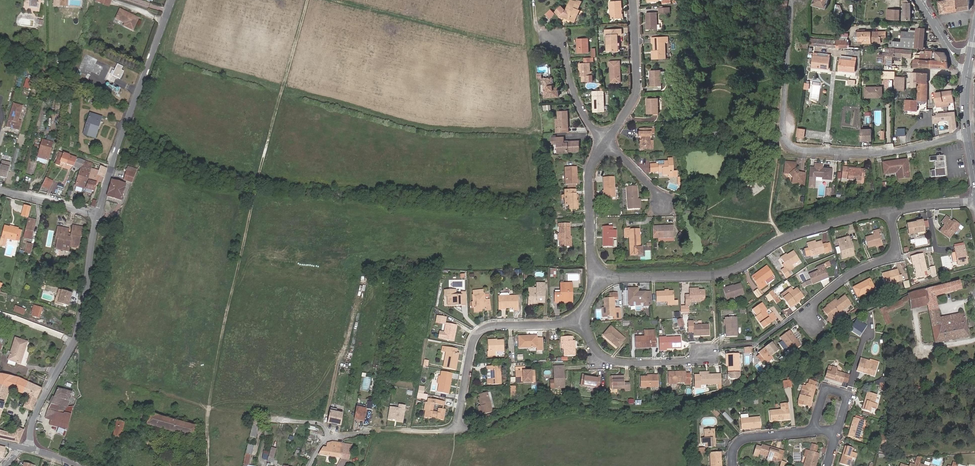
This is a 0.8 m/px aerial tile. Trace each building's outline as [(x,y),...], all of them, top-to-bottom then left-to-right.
[(570,3),(571,3),(568,9),(566,9),(565,8),(562,5),(555,11),(558,14),(562,16),(571,21),(573,16),(576,17),(580,8),(579,8),(583,0),(582,0),(571,0),(570,3)] [(609,18),(621,17),(620,0),(609,1),(609,18)] [(786,9),(788,0),(776,0),(775,8),(782,10),(782,8),(786,9)] [(826,9),(829,0),(815,0),(814,5),(826,9)] [(938,14),(969,10),(969,0),(946,0),(937,1),(938,14)] [(903,14),(903,20),(911,20),(911,3),(910,3),(903,3),(903,14)] [(138,18),(120,9),(116,18),(125,23),(123,25),(133,29),(138,18)] [(555,14),(551,10),(546,15),(550,19),(555,14)] [(899,20),(900,10),(887,10),(887,19),(899,20)] [(647,21),(648,30),(656,29),(656,13),(645,13),(646,22),(647,21)] [(923,49),(925,29),(917,28),(916,32),(902,31),(901,42),(901,47),(923,49)] [(607,35),(607,50),(617,50),(616,35),(619,35),(619,29),(604,30),(604,35),(607,35)] [(866,31),(858,31),(859,44),(882,43),(882,38),(881,33),(866,33),(866,31)] [(577,53),(588,53),(587,38),(577,39),(577,53)] [(653,51),(654,59),(664,59),(664,43),(668,43),(668,38),(651,38),(652,43),(653,43),(653,51)] [(814,46),(814,41),(816,41),(817,38),(809,38),(809,41),(808,45),(814,46)] [(814,41),(814,46),(836,48),(837,44),(838,44),(839,40),(835,39),(834,40),(817,38),(816,41),(814,41)] [(912,50),(889,48),(889,54),(884,54),(883,63),(883,64),(892,65),(892,57),(911,58),(912,50)] [(947,57),(947,56),(945,52),(936,52),(932,51),(932,54),(931,67),(949,68),(948,62),(947,57)] [(931,67),(932,54),(924,54),(920,54),(920,60),(914,60),(913,67),(919,68),(919,66),(931,67)] [(829,69),(830,58),(814,56),(812,67),(829,69)] [(840,60),(839,70),(854,72),(856,61),(840,60)] [(618,73),(620,73),(620,61),(610,61),(610,82),(618,82),(618,73)] [(580,70),(579,70),(579,76),(582,76),(582,81),(593,81),(592,75),(590,76),(589,62),(578,62),(579,67),(580,67),(580,70)] [(98,76),(103,67),(95,64),(91,72),(98,76)] [(120,70),(122,67),(118,65),(113,75),(119,79),(123,72),(120,70)] [(660,70),(649,71),(650,86),(660,86),(660,70)] [(928,73),(912,72),(912,82),(917,82),(928,83),(928,73)] [(905,88),(905,77),(897,76),(897,88),(905,88)] [(543,80),(545,99),(559,97),(558,89),(554,89),(553,85),(553,80),(553,79),(543,80)] [(917,99),(905,100),(905,110),(917,111),(918,103),(918,101),(925,102),(927,102),(928,83),(917,82),(917,99)] [(865,98),(872,98),(872,96),(882,96),(882,88),(865,88),(865,98)] [(603,111),(602,90),(592,91),(592,111),(603,111)] [(954,103),(952,90),(935,92),(936,103),(937,111),(950,110),(949,103),(954,103)] [(657,114),(656,99),(646,99),(647,115),(657,114)] [(16,123),(21,106),(14,104),(7,126),(19,129),(20,125),(16,123)] [(957,127),(955,111),(937,113),(937,115),(933,116),(933,123),(934,123),(939,122),(938,119),(949,118),(951,133),(953,132),(957,127)] [(559,128),(568,128),(567,112),(558,112),(559,128)] [(84,134),(95,138),(101,117),(90,114),(84,134)] [(804,129),(797,128),(796,135),(803,137),(804,129)] [(636,138),(637,137),(639,137),(639,141),(637,141),(638,149),(643,149),(643,146),(648,146),(648,141),(647,138),(649,137),(648,133),(647,133),(647,129),(637,130),(637,133),(636,133),(636,138)] [(872,141),(872,129),(861,130),(861,141),(872,141)] [(565,143),(565,142),(565,137),(554,138),(554,142),(559,142),(560,153),(569,153),(569,151),(581,151),(580,141),(569,142),(569,143),(565,143)] [(38,157),(47,160),(49,151),(50,152),(53,144),(43,140),(38,157)] [(651,140),(648,141),(648,146),(643,146),(643,149),(651,149),(651,140)] [(60,166),(64,154),(59,152),(56,164),(60,166)] [(74,167),(77,158),(68,155),(66,164),(73,166),(74,167)] [(935,162),(935,169),(934,169),(934,170),(931,170),(931,177),(935,176),(945,176),(944,156),(936,156),(936,161),(937,162),(935,162)] [(668,175),(673,175),(672,157),(667,157),(667,160),(663,160),(663,164),(658,164),(658,162),(650,162),(650,170),(662,170),(662,173),(668,173),(668,175)] [(82,169),(83,166),(84,161),(77,158),(74,167),(77,168),(82,169)] [(883,163),(884,174),(897,172),(897,179),(909,177),(907,159),(883,163)] [(11,164),(2,161),(0,167),(0,177),(6,179),(11,164)] [(83,166),(91,169),(93,164),(84,161),(83,166)] [(805,175),(799,174),(796,169),(796,163),(785,162),(785,174),(790,175),(793,179),(792,184),(804,185),(805,175)] [(84,188),(85,189),(87,181),(91,169),(83,166),(82,169),(76,186),(84,188)] [(107,168),(105,168),(101,166),(99,172),(91,169),(87,181),(95,183),(97,184),(97,181),(99,176),(99,175),(104,177),(107,168)] [(128,166),(123,180),(132,183),(137,169),(128,166)] [(577,167),(565,168),(566,185),(567,185),(576,184),(577,184),(577,167)] [(861,178),(864,179),(865,170),(848,168),(848,167),(843,167),(842,178),(847,178),(847,180),(855,180),(861,181),(861,178)] [(823,178),(823,180),(831,181),(832,170),(825,170),(817,169),(813,168),(812,177),(818,178),(823,178)] [(605,189),(606,197),(616,196),(615,176),(604,176),(605,189)] [(52,181),(46,178),(42,186),(48,189),(52,181)] [(53,188),(57,189),(56,193),(61,194),(63,189),(59,188),(60,183),(55,181),(53,188)] [(85,189),(92,191),(94,192),(97,184),(95,183),(87,181),(85,189)] [(112,181),(107,197),(121,201),(125,187),(127,188),(127,186),(125,186),(125,184),(112,181)] [(887,182),(880,183),(881,190),(889,188),(887,182)] [(638,207),(637,198),(637,186),(627,186),(628,208),(638,207)] [(576,190),(565,191),(565,196),(566,206),(570,206),(570,211),(577,210),(576,190)] [(28,217),(31,207),(24,206),(22,216),(28,217)] [(939,233),(948,240),(959,226),(954,222),(953,224),(949,221),(950,220),(946,217),(942,223),(945,225),(939,233)] [(36,221),(29,219),(24,237),(31,239),(36,221)] [(917,233),(925,231),(923,219),(916,221),(916,222),(907,224),(909,234),(917,233)] [(571,247),(571,237),(571,225),(559,226),(560,247),(571,247)] [(604,248),(613,248),(613,239),(617,239),(617,231),(613,231),(613,225),(604,225),(604,235),(605,235),(605,239),(604,239),(604,248)] [(9,239),(15,240),(18,229),(10,227),(10,228),(4,226),(0,243),(0,245),(5,246),(7,238),(9,239)] [(655,227),(655,238),(660,238),(675,237),(675,226),(669,226),(669,228),(663,228),(663,226),(659,226),(655,227)] [(63,236),(58,235),(55,249),(68,251),(69,245),(78,247),(82,228),(73,227),(71,237),(67,237),(69,230),(64,229),(63,236)] [(626,228),(627,237),(632,237),(632,248),(636,248),(636,254),(644,254),(644,247),(642,247),(642,237),(641,237),(641,229),(632,229),(632,227),(626,228)] [(56,235),(58,235),(63,236),(64,229),(57,228),(56,235)] [(876,249),(882,248),(880,239),(882,238),(881,234),(874,235),(875,239),(866,241),(868,251),(876,249)] [(9,239),(7,238),(5,246),(0,245),(0,247),(6,248),(9,239)] [(851,254),(847,239),(838,242),(842,260),(854,258),(853,253),(851,254)] [(814,244),(807,247),(811,258),(823,253),(824,255),(829,253),(826,245),(822,246),(820,242),(814,244)] [(956,266),(965,265),(963,247),(953,248),(954,253),(955,262),(956,266)] [(785,268),(783,269),(780,271),(785,278),(788,276),(786,272),(792,269),(790,265),(798,261),(794,252),(787,256),(781,259),(783,264),(785,268)] [(915,267),(914,267),(916,276),(915,276),(915,280),(924,278),(923,274),(926,274),(922,257),(914,259),(915,267)] [(817,282),(826,278),(823,271),(829,268),(827,264),(815,269),(817,272),(807,276),(811,286),(818,284),(817,282)] [(760,272),(752,277),(759,288),(766,284),(763,280),(772,275),(766,265),(759,270),(760,272)] [(899,278),(897,272),(882,276),(885,287),(899,284),(897,278),(899,278)] [(772,275),(763,280),(766,284),(774,279),(772,275)] [(962,290),(960,281),(937,287),(909,294),(909,295),(910,300),(912,309),(928,305),(936,343),(969,337),(964,313),(940,318),(935,296),(962,290)] [(723,288),(727,299),(744,294),(741,283),(723,288)] [(863,286),(862,284),(851,289),(856,298),(872,290),(869,283),(863,286)] [(554,303),(560,304),(560,301),(570,301),(570,295),(572,295),(572,285),(560,285),(560,295),(554,295),(554,303)] [(779,295),(782,299),(792,292),(789,288),(779,295)] [(528,304),(531,304),(536,304),(536,303),(543,303),(544,292),(543,292),(536,292),(536,289),(528,289),(528,304)] [(792,292),(782,299),(789,309),(793,306),(792,305),(802,297),(796,289),(792,292)] [(61,295),(59,303),(69,306),(72,294),(59,290),(58,294),(61,295)] [(687,291),(688,295),(688,297),(683,297),(683,305),(688,305),(688,302),(702,301),(702,290),(696,290),(687,291)] [(455,303),(455,305),(465,305),(464,292),(461,292),(461,293),(461,296),(456,296),(456,291),(445,291),(445,296),(448,296),(448,304),(455,303)] [(489,312),(489,302),(484,302),(484,295),(483,295),(483,291),(473,291),(473,295),(472,295),(473,312),(479,312),(479,310),(485,311),(485,312),(489,312)] [(643,307),(648,307),(648,295),(642,295),(642,292),(634,293),(634,291),(624,291),(624,295),(624,303),(636,303),(640,303),(643,302),(643,307)] [(665,293),(660,293),(652,293),(653,303),(663,303),(663,306),(674,306),(674,301),(670,301),(669,292),(665,293)] [(601,300),(602,309),(603,318),(612,318),(612,320),(617,319),(617,310),(612,310),(611,301),(615,301),(615,294),(608,294),(608,300),(601,300)] [(560,301),(560,304),(572,304),(572,295),(570,295),(570,301),(560,301)] [(498,309),(504,309),(512,309),(512,312),(516,312),(516,298),(508,298),(499,298),(498,298),(498,309)] [(842,298),(834,303),(825,309),(824,308),(820,311),(825,317),(829,314),(831,317),(848,306),(842,298)] [(904,305),(904,303),(903,300),(881,310),(884,315),(888,324),(891,323),(887,313),(904,305)] [(825,309),(834,303),(833,301),(824,307),(824,308),(825,309)] [(777,303),(774,306),(780,313),(783,311),(777,303)] [(32,316),(39,318),(42,308),(34,305),(31,312),(33,313),(32,316)] [(761,314),(763,313),(765,312),(760,305),(751,311),(756,318),(754,319),(759,326),(762,329),(769,324),(774,320),(770,314),(766,317),(764,314),(762,316),(761,314)] [(23,314),(24,309),(15,306),(13,311),(23,314)] [(726,339),(736,339),(735,318),(725,318),(726,339)] [(859,338),(866,326),(856,320),(849,331),(859,338)] [(708,326),(692,326),(692,323),(686,323),(687,334),(693,334),(693,337),(708,336),(708,326)] [(442,340),(452,342),(455,326),(445,324),(442,340)] [(606,339),(605,340),(615,348),(623,339),(608,327),(602,335),(606,339)] [(788,332),(779,339),(782,343),(788,350),(791,354),(800,347),(788,332)] [(634,349),(654,348),(653,338),(652,338),(651,333),(643,333),(644,339),(633,339),(634,349)] [(518,346),(535,346),(535,350),(541,350),(541,338),(535,338),(535,335),(518,336),(518,346)] [(573,356),(573,340),(571,340),(571,337),(560,337),(560,340),(562,341),(562,356),(573,356)] [(15,362),(20,364),(27,342),(15,338),(8,360),(15,362)] [(678,338),(656,340),(657,353),(664,352),(664,351),(679,350),(678,338)] [(493,341),(485,342),(485,351),(484,351),(484,356),(491,355),(491,351),(500,351),(499,339),(493,340),(493,341)] [(788,350),(782,343),(779,345),(786,353),(788,350)] [(764,362),(769,358),(777,353),(771,345),(758,355),(759,356),(756,358),(760,365),(764,362)] [(453,361),(454,354),(455,350),(447,348),(441,347),(440,351),(446,352),(442,367),(453,370),(454,361),(453,361)] [(740,380),(740,357),(729,357),(729,369),(729,380),(732,382),(738,382),(740,380)] [(860,364),(857,371),(875,376),(877,367),(869,364),(870,361),(865,360),(863,365),(860,364)] [(488,380),(489,385),(489,386),(499,385),(498,366),(490,366),(483,367),(484,371),(488,371),(488,380)] [(518,379),(518,381),(530,381),(530,370),(520,370),(520,366),(512,366),(512,376),(513,376),(513,379),(518,379)] [(560,380),(562,380),(562,366),(552,366),(552,388),(560,389),(560,380)] [(828,371),(826,378),(843,383),(843,381),(846,374),(837,371),(838,368),(833,367),(831,372),(828,371)] [(447,394),(451,374),(440,372),(436,392),(447,394)] [(10,389),(22,394),(28,382),(19,378),(0,374),(0,388),(2,389),(2,386),(10,389)] [(667,375),(668,384),(675,384),(675,385),(684,385),(684,387),(688,387),(688,376),(684,376),(684,374),(667,375)] [(599,390),(600,379),(581,376),(580,387),(599,390)] [(624,384),(624,377),(610,377),(611,389),(624,389),(624,391),(630,391),(630,384),(624,384)] [(649,378),(647,378),(641,378),(641,389),(659,389),(658,378),(649,377),(649,378)] [(701,388),(721,387),(720,378),(709,378),(700,378),(701,388)] [(42,387),(28,382),(22,394),(28,396),(37,399),(42,387)] [(807,384),(804,396),(800,395),(799,400),(798,404),(802,405),(810,408),(815,390),(814,390),(815,386),(807,384)] [(10,389),(2,386),(2,389),(0,388),(0,416),(10,389)] [(68,424),(74,407),(69,407),(71,401),(72,402),(74,397),(73,397),(74,394),(73,393),(73,392),(58,389),(48,409),(45,418),(50,420),(68,424)] [(482,406),(480,406),(477,407),(480,416),(492,411),(485,392),(477,395),(478,398),(482,406)] [(876,409),(877,404),(875,404),(877,395),(868,392),(863,409),(870,411),(871,408),(876,409)] [(32,410),(37,399),(28,396),(24,407),(32,410)] [(425,410),(424,410),(423,417),(429,418),(429,417),(435,418),(435,419),(441,420),(443,410),(436,409),(435,413),(430,412),(432,404),(442,406),(443,401),(429,398),(429,402),(427,402),(425,410)] [(784,410),(770,411),(771,421),(790,420),(789,409),(789,404),(784,404),(784,410)] [(720,413),(713,406),(711,408),(717,416),(720,413)] [(193,437),(196,427),(136,410),(135,415),(139,417),(139,418),(148,420),(147,424),(193,437)] [(365,411),(356,410),(354,420),(364,421),(364,420),(365,411)] [(742,430),(761,428),(760,417),(748,418),(741,419),(740,419),(742,430)] [(864,421),(854,418),(849,436),(859,439),(864,421)] [(259,420),(254,419),(249,439),(253,439),(253,437),(256,438),(259,420)] [(66,430),(68,424),(50,420),(49,425),(59,428),(66,430)] [(121,438),(125,422),(116,420),(116,421),(114,420),(113,424),(115,425),(115,426),(113,426),(112,429),(114,429),(113,436),(121,438)] [(23,430),(16,427),(13,435),(0,430),(0,439),(19,442),(23,430)] [(56,433),(64,436),(66,430),(59,428),(56,433)] [(708,448),(715,447),(714,429),(705,430),(705,438),(702,439),(702,444),(708,443),(708,448)] [(344,444),(332,442),(327,443),(326,448),(323,447),(318,454),(341,458),(344,444)] [(274,463),(278,447),(275,446),(275,445),(273,444),(273,446),(272,445),(267,461),(274,463)] [(351,445),(344,444),(341,458),(349,460),(351,447),(351,445)] [(807,458),(805,465),(816,465),(820,454),(816,453),(818,446),(812,444),(810,451),(807,458)] [(248,445),(246,454),(251,455),(252,456),(254,446),(248,445)] [(759,457),(760,454),(768,457),(767,459),(772,461),(774,456),(778,457),(780,450),(763,445),(762,447),(756,445),(753,455),(759,457)] [(846,446),(841,464),(849,465),(850,465),(852,458),(855,459),(856,454),(851,452),(853,448),(846,446)] [(721,452),(711,453),(711,465),(722,465),(721,452)]
